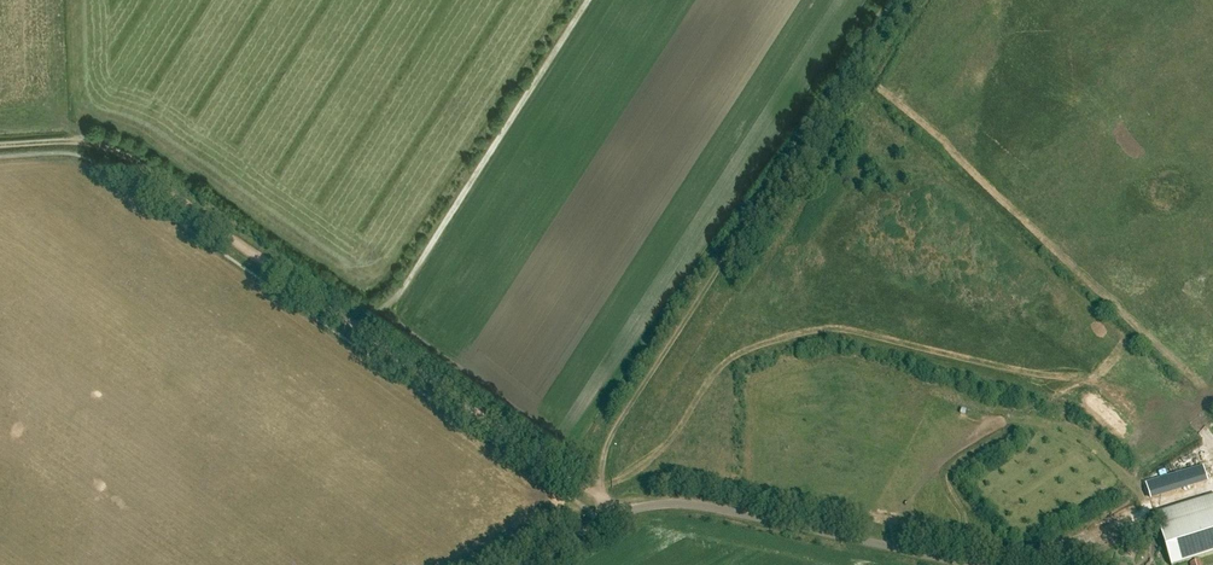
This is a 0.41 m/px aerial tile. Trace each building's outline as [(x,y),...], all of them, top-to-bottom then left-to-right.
[(1159,529),(1170,564),(1179,564),(1212,554),(1212,512),(1159,529)]
